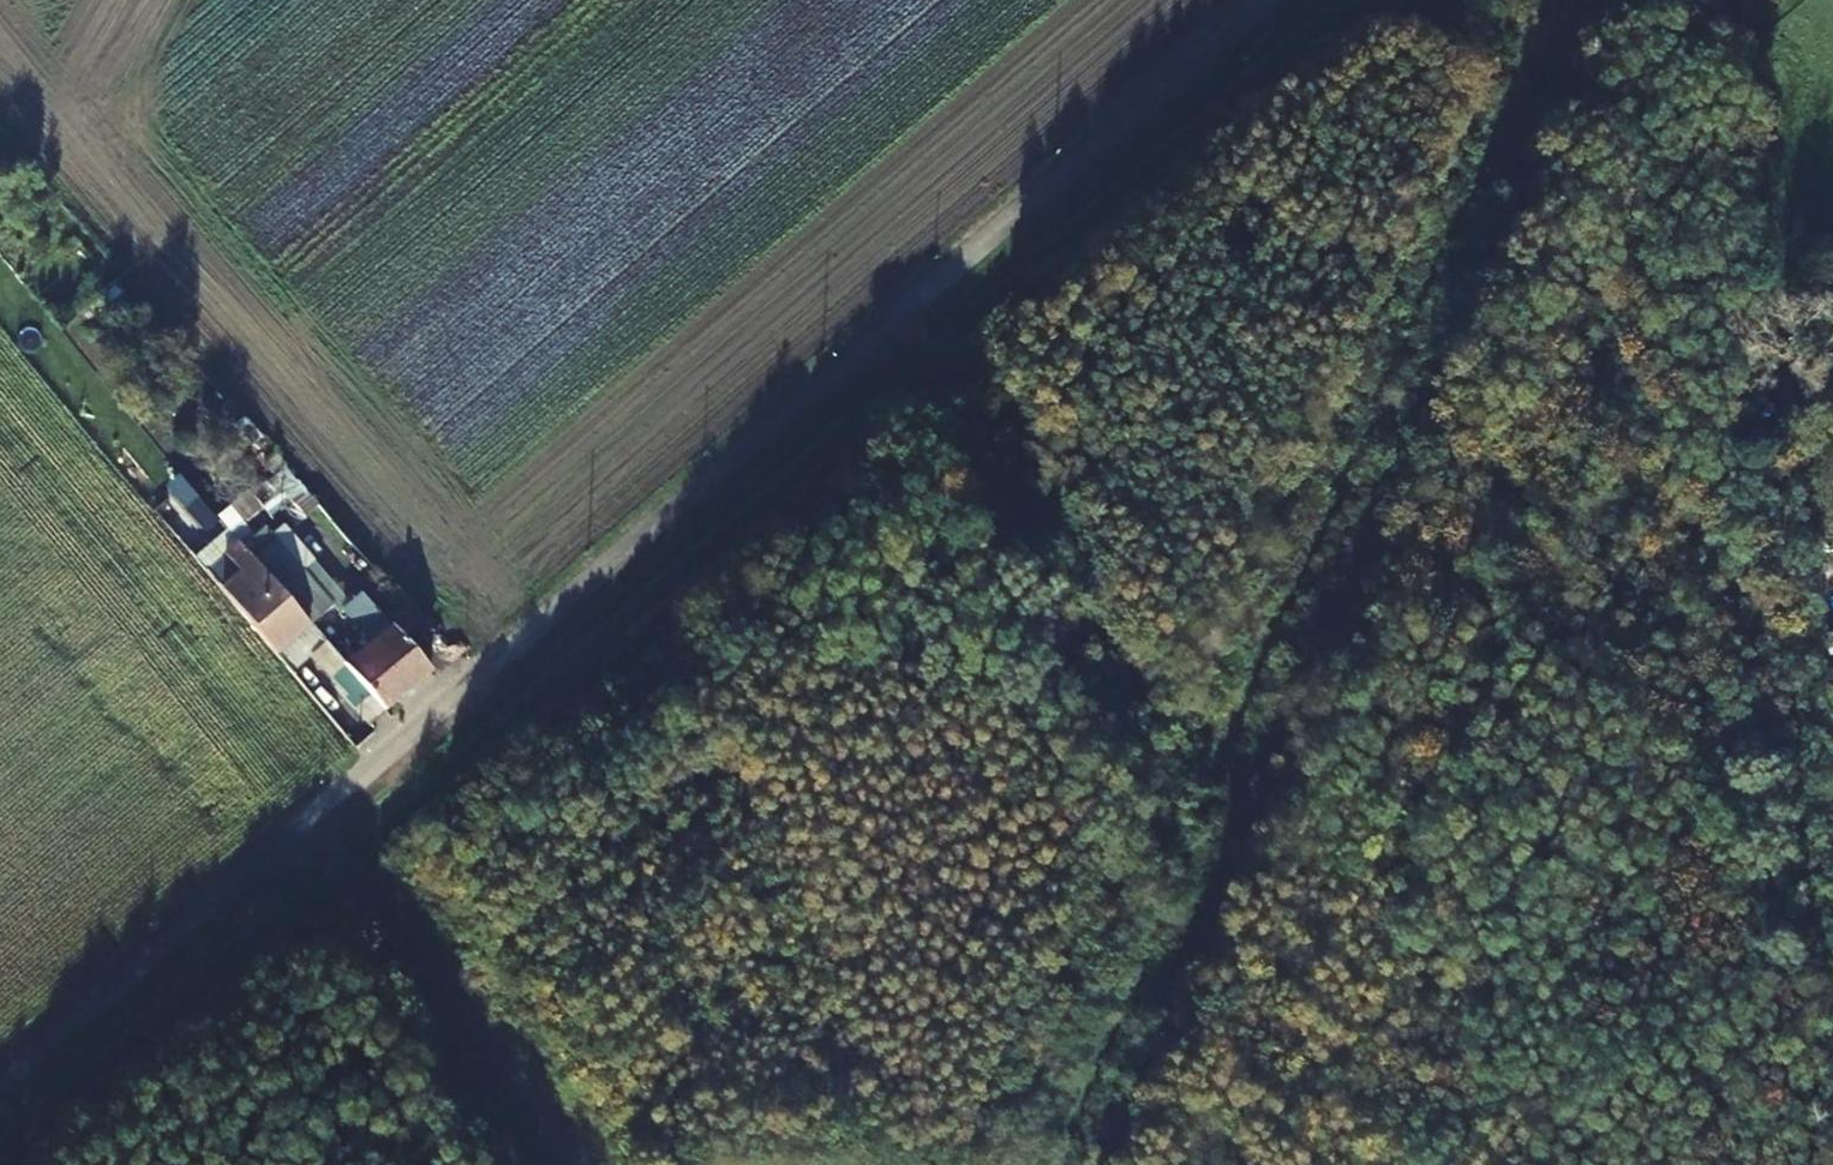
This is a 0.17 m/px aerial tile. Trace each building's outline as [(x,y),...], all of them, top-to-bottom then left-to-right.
[(219,587),(291,673),(324,646),(233,540),(219,551),(202,566),(219,587)] [(1821,584),(1822,609),(1832,609),(1832,584),(1821,584)] [(341,667),(380,712),(424,673),(359,596),(339,613),(366,645),(341,667)]
